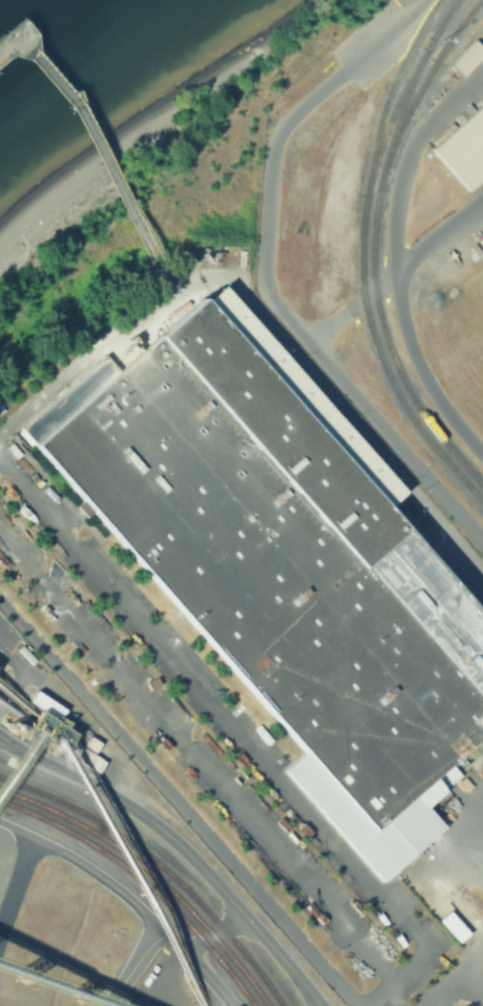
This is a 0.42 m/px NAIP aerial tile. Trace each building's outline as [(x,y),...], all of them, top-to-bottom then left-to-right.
[(482,54),(482,48),(474,39),(450,64),(462,76),(482,54)] [(421,143),(482,87),(482,172),(463,190),(421,143)] [(381,530),(482,645),(482,771),(472,758),(441,785),(451,796),(435,810),(439,815),(421,830),(429,841),(380,879),(284,769),(10,452),(98,374),(110,387),(172,332),(181,325),(190,317),(194,322),(213,306),(398,515),(381,530)] [(34,691),(29,701),(58,717),(63,707),(34,691)] [(75,729),(39,707),(34,713),(29,722),(21,735),(31,741),(58,757),(61,751),(75,729)] [(74,757),(81,746),(103,761),(96,772),(74,757)] [(472,934),(460,944),(440,920),(451,910),(472,934)]
